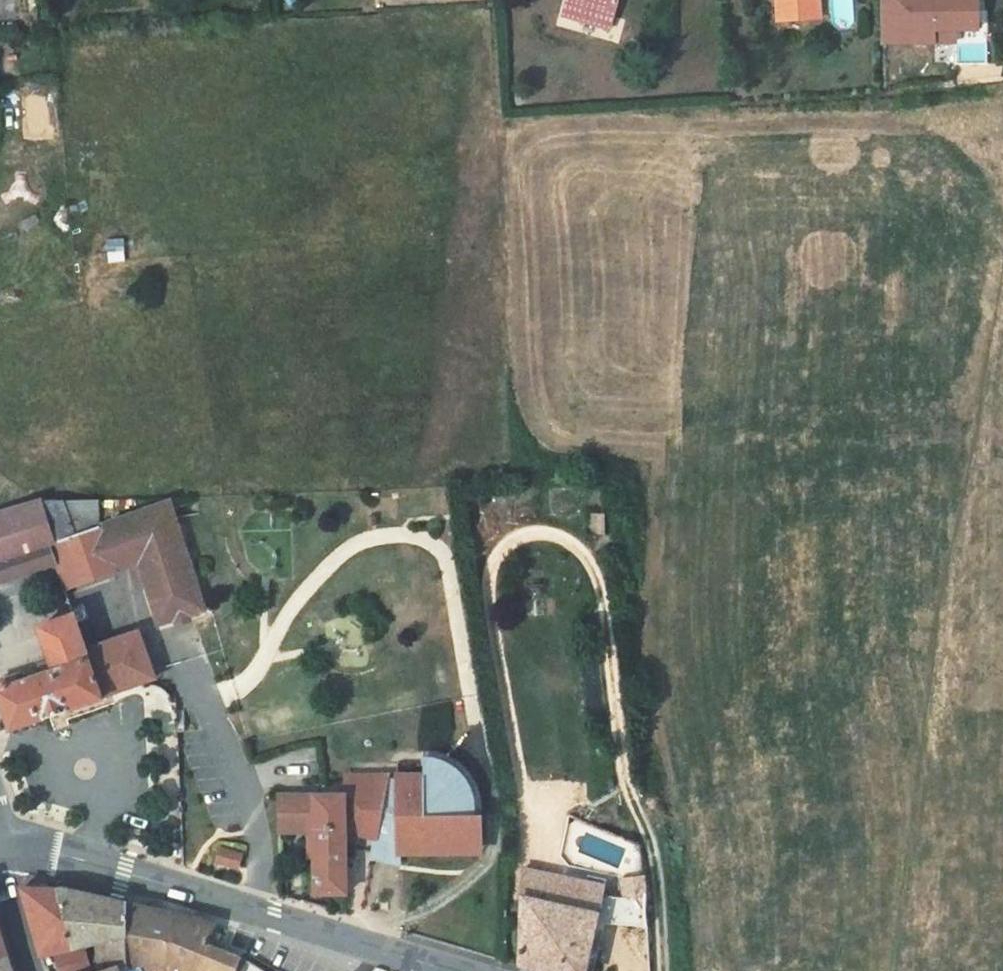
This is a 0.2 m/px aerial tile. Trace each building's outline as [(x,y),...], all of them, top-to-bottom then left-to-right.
[(597,29),(608,0),(558,0),(553,13),(597,29)] [(851,0),(830,0),(832,22),(852,21),(851,0)] [(877,46),(952,46),(952,65),(985,65),(985,27),(973,27),(973,0),(877,0),(877,46)] [(30,107),(28,129),(46,131),(48,109),(30,107)] [(105,262),(123,261),(122,237),(104,238),(105,262)] [(31,505),(0,516),(0,563),(39,548),(89,530),(85,502),(31,505)] [(39,548),(47,573),(54,593),(132,564),(150,627),(165,622),(167,629),(182,624),(180,619),(195,614),(164,502),(89,530),(39,548)] [(585,514),(587,534),(601,533),(600,513),(585,514)] [(47,573),(39,548),(0,563),(0,590),(47,573)] [(90,703),(63,619),(30,632),(41,666),(28,671),(31,680),(14,687),(12,681),(0,685),(0,739),(90,703)] [(122,699),(127,715),(144,709),(147,719),(170,711),(161,685),(122,699)] [(413,752),(413,760),(432,765),(449,775),(460,792),(463,810),(464,818),(471,818),(471,817),(471,809),(471,802),(468,791),(466,785),(462,779),(459,774),(454,769),(449,765),(443,760),(434,756),(427,754),(418,753),(413,752)] [(336,787),(336,795),(336,832),(365,838),(363,846),(389,864),(389,854),(411,854),(411,846),(471,845),(471,818),(464,818),(463,810),(460,792),(449,775),(432,765),(413,760),(413,776),(387,776),(387,782),(377,781),(378,776),(353,777),(353,787),(336,787)] [(336,832),(336,795),(263,797),(263,842),(305,841),(306,897),(336,897),(336,832)] [(203,859),(200,871),(220,877),(223,865),(203,859)] [(625,892),(607,894),(607,907),(594,908),(596,899),(518,884),(497,969),(503,970),(580,970),(586,944),(629,941),(625,892)] [(71,948),(59,895),(57,895),(55,895),(25,895),(42,955),(71,948)] [(118,962),(120,911),(59,895),(71,948),(84,946),(89,944),(92,955),(94,964),(99,963),(104,961),(118,962)] [(199,956),(202,948),(207,932),(120,911),(118,962),(145,964),(163,970),(233,970),(234,968),(199,956)] [(74,962),(40,970),(42,970),(80,970),(94,964),(92,955),(74,962)] [(94,964),(80,970),(107,970),(104,961),(99,963),(94,964)]
